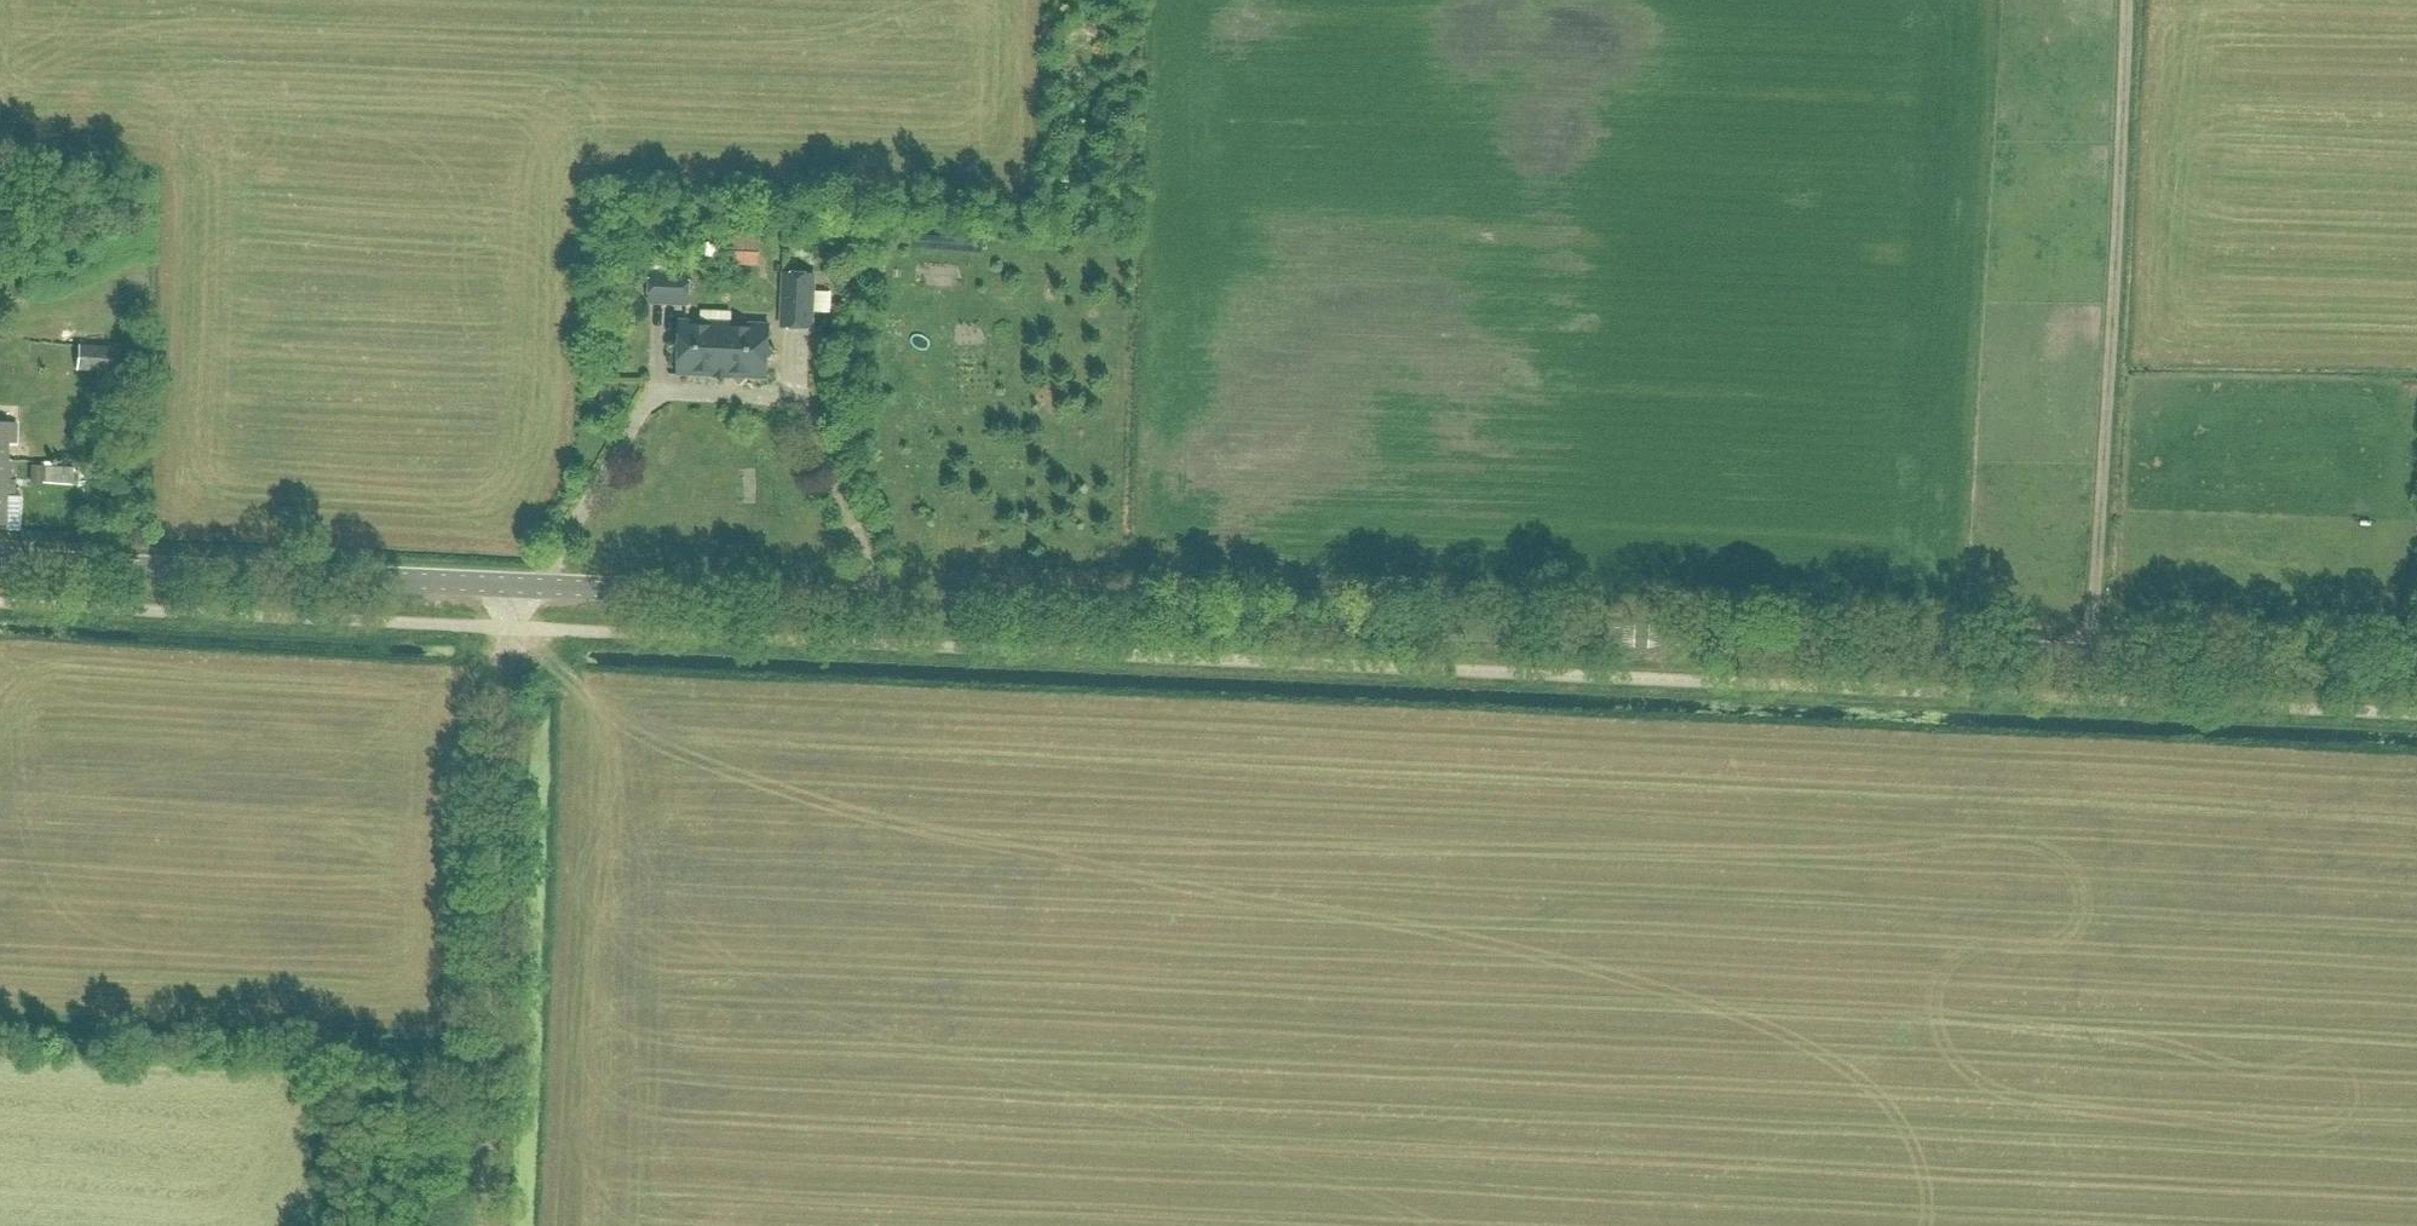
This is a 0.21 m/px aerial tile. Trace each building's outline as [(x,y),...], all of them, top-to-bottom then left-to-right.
[(689,305),(690,276),(652,274),(650,303),(689,305)] [(812,330),(815,276),(785,275),(783,329),(812,330)] [(702,301),(702,310),(731,309),(731,300),(702,301)] [(715,378),(724,370),(726,324),(681,322),(679,376),(715,378)] [(770,326),(726,324),(724,370),(740,387),(749,379),(768,380),(768,361),(778,353),(769,344),(770,326)] [(128,347),(126,347),(80,345),(76,384),(109,387),(110,374),(127,375),(128,347)] [(16,444),(16,422),(0,422),(0,526),(5,526),(6,495),(15,495),(16,461),(7,460),(8,444),(16,444)]
